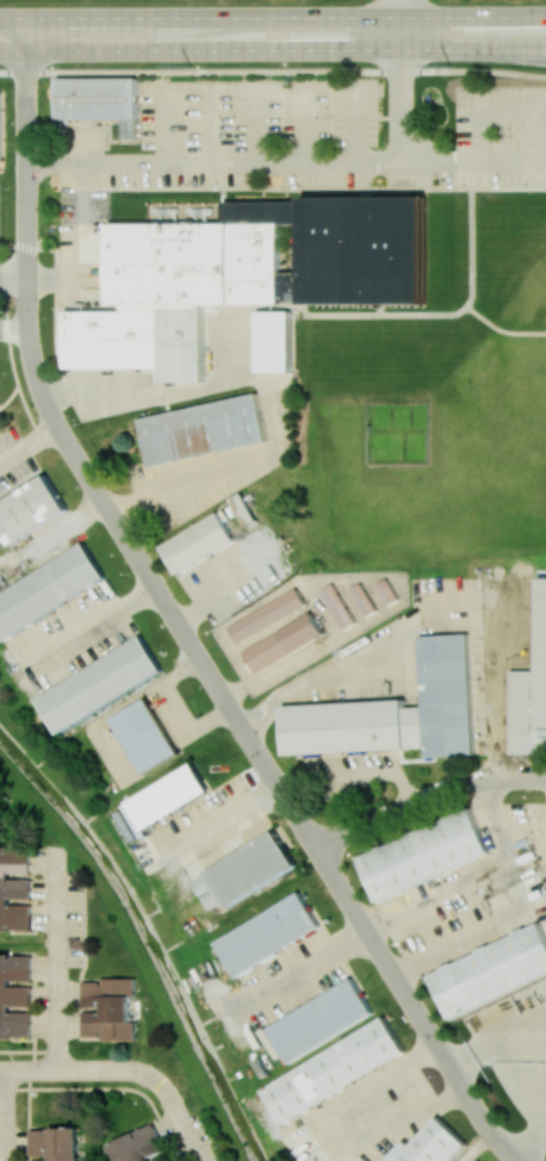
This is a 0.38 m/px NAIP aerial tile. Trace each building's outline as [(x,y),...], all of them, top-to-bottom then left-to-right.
[(136,77),(56,78),(57,121),(120,119),(120,139),(137,139),(136,77)] [(204,304),(425,304),(425,199),(224,199),(224,222),(109,222),(109,305),(121,305),(121,311),(65,311),(65,368),(160,368),(160,382),(204,382),(204,304)] [(258,312),(292,312),(292,372),(258,372),(258,312)] [(139,417),(258,390),(268,436),(150,464),(139,417)] [(18,544),(0,517),(0,502),(48,470),(73,507),(18,544)] [(259,524),(241,492),(230,498),(248,530),(259,524)] [(160,545),(218,510),(235,539),(178,573),(160,545)] [(6,642),(0,633),(0,593),(85,539),(108,577),(6,642)] [(389,604),(377,584),(389,577),(401,598),(389,604)] [(538,578),(538,670),(509,670),(509,754),(545,754),(545,578),(538,578)] [(343,628),(321,589),(333,582),(356,621),(343,628)] [(366,616),(350,589),(362,582),(378,609),(366,616)] [(238,642),(229,626),(297,586),(306,603),(238,642)] [(243,650),(311,610),(324,633),(258,673),(243,650)] [(428,756),(421,633),(471,631),(479,752),(428,756)] [(38,697),(142,633),(165,669),(61,733),(38,697)] [(147,697),(180,751),(144,774),(111,719),(147,697)] [(405,697),(408,747),(285,753),(283,704),(405,697)] [(128,801),(193,762),(211,790),(145,830),(128,801)] [(358,856),(469,807),(488,851),(377,900),(358,856)] [(207,873),(278,830),(298,864),(229,907),(207,873)] [(11,931),(11,930),(30,930),(30,904),(10,904),(10,899),(29,899),(29,879),(10,879),(10,873),(29,873),(29,847),(0,847),(0,931),(11,931)] [(216,942),(299,890),(321,927),(238,979),(216,942)] [(538,921),(545,939),(545,972),(449,1019),(428,975),(538,921)] [(30,955),(0,955),(0,1038),(29,1038),(30,1012),(10,1012),(10,1006),(29,1006),(29,987),(10,987),(10,980),(29,981),(30,955)] [(268,1029),(352,977),(373,1012),(290,1063),(268,1029)] [(134,1039),(134,1021),(130,1021),(130,995),(135,995),(135,978),(101,978),(101,982),(81,982),(81,1006),(100,1006),(100,1012),(81,1012),(81,1036),(100,1036),(100,1039),(134,1039)] [(263,1091),(385,1017),(407,1051),(285,1125),(263,1091)] [(468,1144),(438,1116),(411,1145),(405,1140),(385,1160),(452,1160),(468,1144)] [(118,1160),(171,1160),(156,1124),(111,1143),(118,1160)] [(29,1129),(29,1158),(31,1158),(31,1160),(79,1160),(78,1128),(29,1129)]
